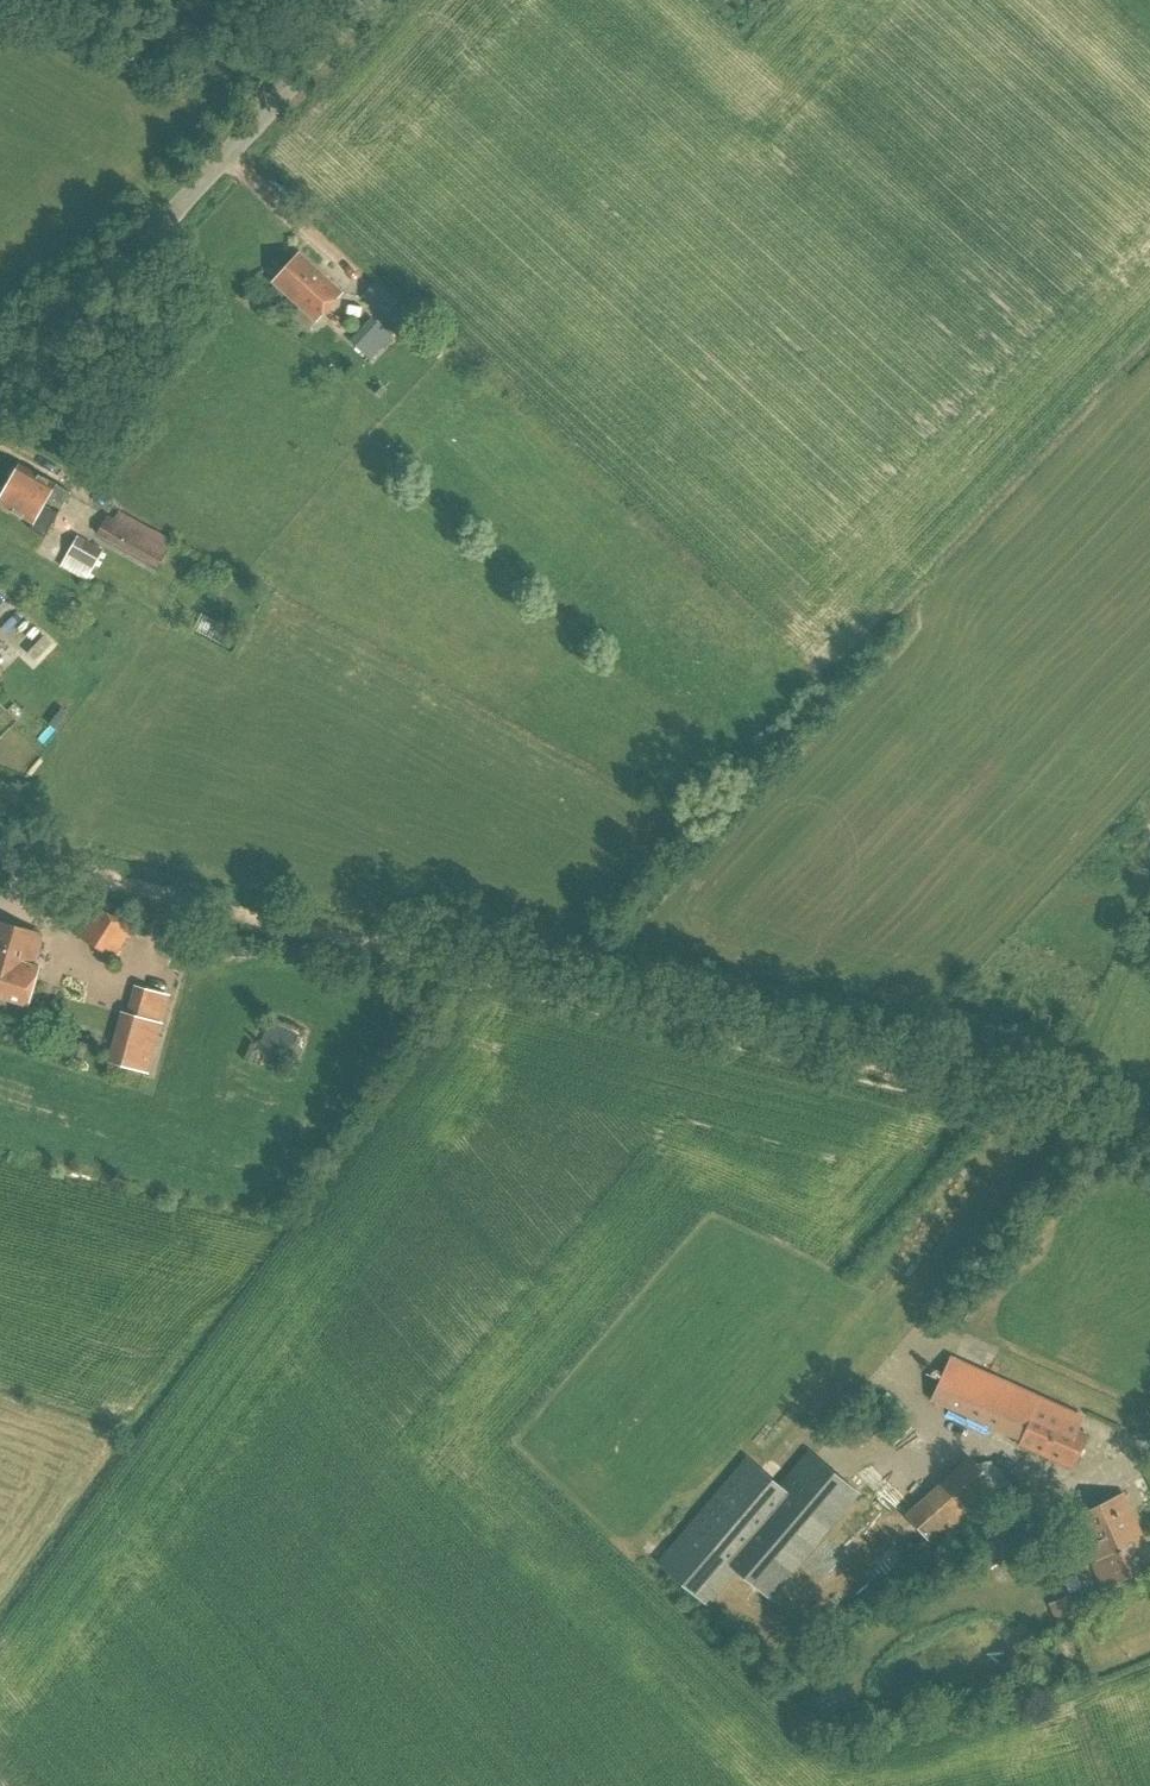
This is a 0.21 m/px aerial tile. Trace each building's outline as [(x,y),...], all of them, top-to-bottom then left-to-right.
[(299,254),(274,282),(300,306),(299,307),(292,315),(308,330),(316,322),(325,312),(334,302),(342,293),(343,292),(300,253),(299,254)] [(402,329),(415,314),(403,304),(376,280),(360,298),(387,322),(391,318),(402,329)] [(371,317),(350,340),(370,358),(390,335),(371,317)] [(19,463),(17,467),(14,467),(10,474),(12,477),(4,490),(1,489),(0,491),(0,506),(33,524),(30,529),(45,538),(53,524),(69,532),(72,526),(56,516),(58,512),(46,505),(48,501),(61,508),(70,492),(55,484),(56,483),(19,463)] [(174,540),(122,512),(119,520),(107,514),(96,536),(158,569),(174,540)] [(86,581),(103,550),(77,536),(60,567),(86,581)] [(12,619),(6,602),(0,605),(0,623),(12,619)] [(114,958),(132,930),(95,906),(76,935),(114,958)] [(27,1007),(39,967),(33,965),(42,934),(0,922),(0,999),(27,1007)] [(71,1002),(89,1008),(94,993),(76,987),(71,1002)] [(122,1011),(107,1062),(147,1073),(162,1022),(122,1011)] [(283,1064),(296,1034),(270,1023),(258,1052),(283,1064)] [(1072,1470),(1086,1432),(1080,1429),(1084,1416),(950,1355),(930,1401),(1020,1442),(1018,1446),(1072,1470)] [(728,1562),(788,1492),(777,1482),(746,1455),(657,1559),(707,1602),(736,1569),(728,1562)] [(970,1455),(905,1513),(939,1550),(1003,1493),(970,1455)] [(1149,1566),(1149,1553),(1123,1494),(1071,1518),(1098,1587),(1149,1566)] [(873,1560),(829,1587),(842,1607),(886,1581),(873,1560)] [(1059,1631),(1079,1623),(1067,1595),(1048,1602),(1059,1631)]
